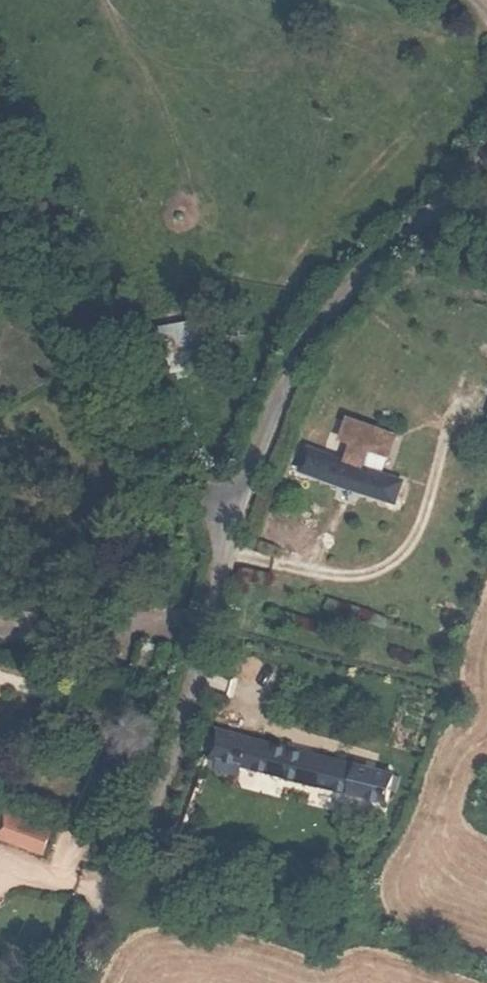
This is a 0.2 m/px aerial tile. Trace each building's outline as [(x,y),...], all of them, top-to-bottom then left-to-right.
[(310,449),(302,470),(382,498),(390,477),(358,465),(362,454),(349,450),(345,461),(310,449)] [(394,778),(374,772),(217,729),(210,756),(219,759),(217,769),(240,776),(243,765),(345,792),(377,801),(388,803),(394,778)] [(207,767),(217,769),(219,759),(210,756),(207,767)] [(0,818),(0,835),(40,852),(50,829),(4,809),(0,818)]
